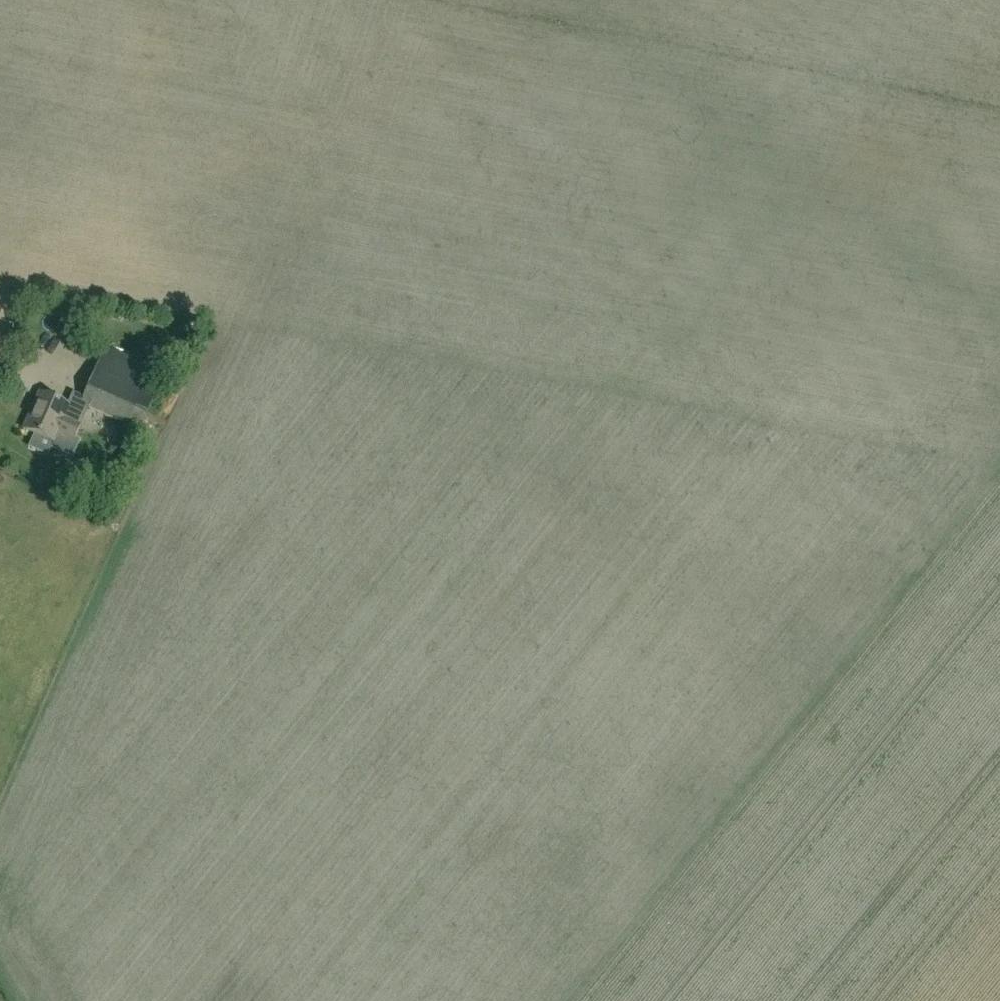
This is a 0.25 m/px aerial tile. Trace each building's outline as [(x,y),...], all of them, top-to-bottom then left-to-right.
[(88,308),(87,316),(101,318),(102,311),(88,308)] [(106,349),(84,400),(73,395),(68,406),(39,394),(23,431),(53,444),(57,435),(74,442),(80,426),(76,424),(78,420),(79,420),(85,406),(129,425),(135,412),(143,416),(170,362),(152,354),(146,366),(106,349)]
